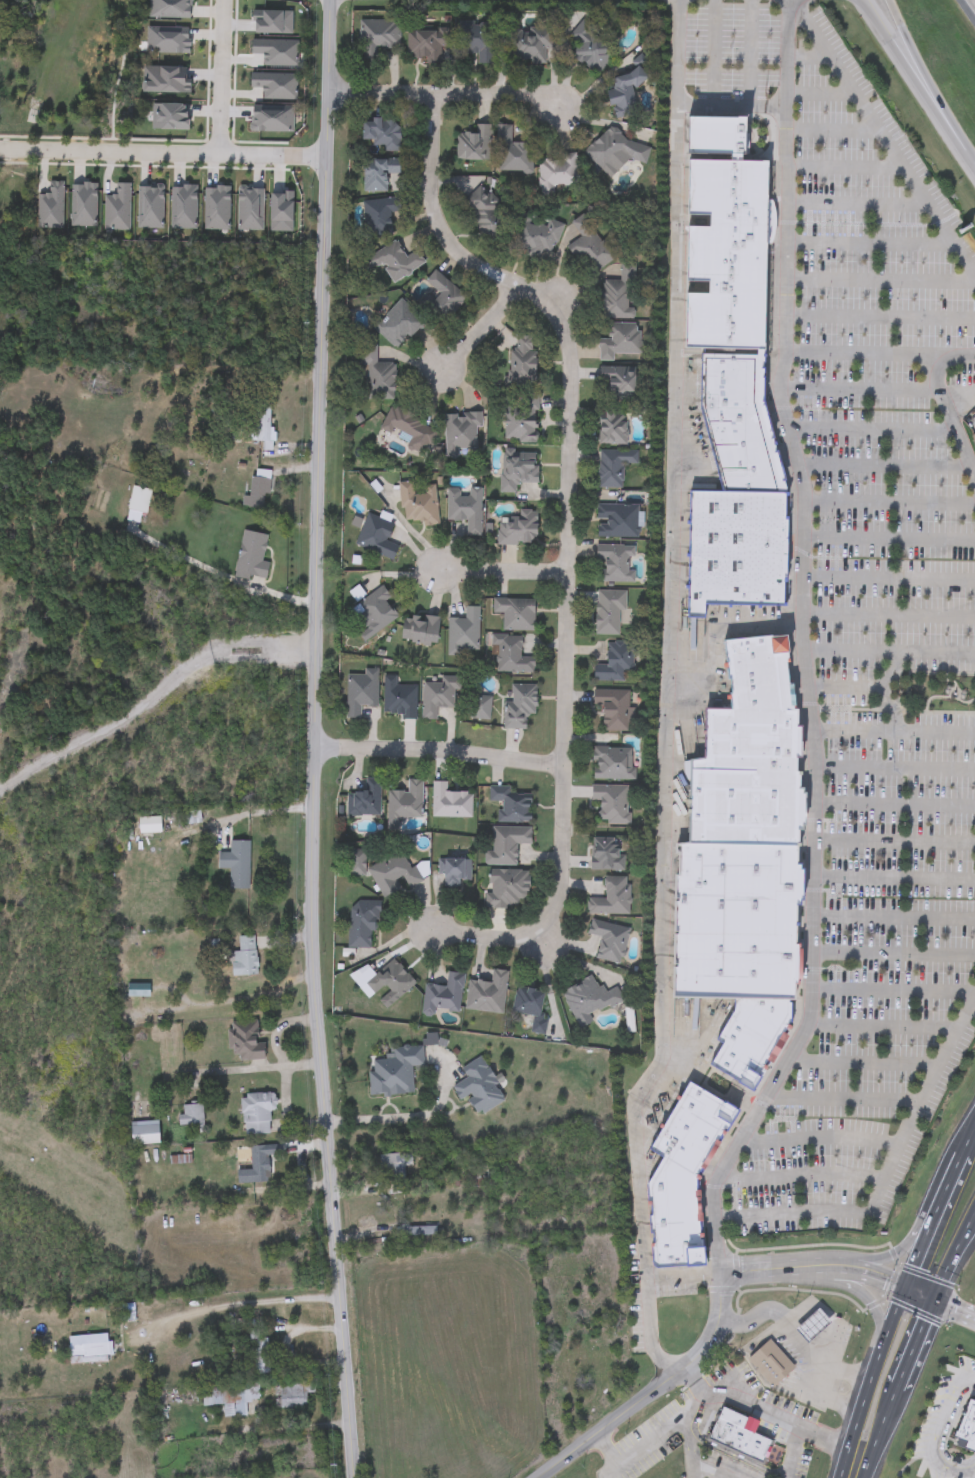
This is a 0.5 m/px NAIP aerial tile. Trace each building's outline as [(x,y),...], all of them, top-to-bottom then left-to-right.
[(617,53),(594,75),(571,52),(578,45),(568,35),(583,20),(617,53)] [(359,65),(359,21),(399,21),(399,47),(376,47),(376,65),(359,65)] [(490,64),(478,64),(478,53),(459,53),(459,21),(490,21),(490,64)] [(512,24),(554,35),(547,65),(504,54),(512,24)] [(448,29),(448,48),(440,48),(440,63),(425,63),(425,58),(407,58),(406,29),(448,29)] [(614,118),(607,90),(614,88),(611,76),(642,68),(646,82),(632,86),(638,112),(614,118)] [(362,140),(362,119),(400,119),(399,151),(373,150),(373,141),(362,140)] [(532,143),(532,174),(497,173),(497,123),(511,123),(511,142),(532,143)] [(490,125),(490,161),(456,161),(456,132),(475,132),(475,125),(490,125)] [(702,356),(687,355),(687,302),(707,302),(707,289),(687,289),(688,235),(710,235),(710,224),(689,224),(690,168),(731,168),(731,163),(686,163),(687,125),(745,126),(745,163),(741,163),(741,168),(768,168),(768,205),(772,205),(776,220),(776,234),(772,248),(767,248),(766,356),(702,356)] [(650,147),(643,165),(617,155),(611,170),(589,161),(601,128),(650,147)] [(555,196),(539,196),(538,157),(576,156),(577,186),(555,187),(555,196)] [(363,159),(399,159),(399,174),(386,174),(386,192),(363,192),(363,159)] [(476,240),(476,189),(490,189),(490,198),(498,198),(498,213),(506,213),(506,240),(476,240)] [(363,200),(400,199),(400,212),(391,212),(391,237),(364,238),(363,200)] [(585,213),(615,259),(588,275),(569,246),(581,238),(571,222),(585,213)] [(557,221),(558,250),(518,252),(517,223),(557,221)] [(417,250),(425,265),(392,283),(382,265),(367,273),(361,261),(396,241),(405,257),(417,250)] [(601,319),(602,280),(620,281),(620,264),(635,264),(634,319),(601,319)] [(433,289),(425,282),(434,271),(467,298),(443,326),(419,306),(433,289)] [(424,322),(396,350),(373,327),(401,299),(424,322)] [(613,355),(613,361),(599,361),(599,324),(640,324),(640,355),(613,355)] [(508,387),(510,335),(537,336),(535,388),(508,387)] [(369,366),(361,366),(362,343),(377,344),(376,363),(395,363),(394,396),(368,395),(369,366)] [(766,375),(702,373),(702,356),(766,356),(766,375)] [(635,401),(602,401),(602,367),(635,367),(635,401)] [(766,375),(702,373),(701,406),(716,457),(777,444),(766,404),(766,375)] [(538,396),(538,442),(504,442),(504,396),(538,396)] [(393,405),(437,429),(424,454),(380,430),(393,405)] [(269,442),(253,442),(253,408),(269,408),(269,442)] [(627,411),(627,444),(599,444),(599,411),(627,411)] [(480,414),(480,454),(445,454),(445,413),(480,414)] [(777,444),(716,457),(724,487),(724,488),(788,491),(785,478),(786,478),(777,444)] [(637,451),(637,464),(623,464),(622,489),(597,488),(598,450),(637,451)] [(501,452),(538,453),(537,483),(516,483),(516,493),(500,493),(501,452)] [(267,508),(250,508),(251,471),(267,471),(267,508)] [(437,523),(402,525),(399,483),(415,482),(415,487),(436,486),(437,523)] [(142,514),(139,524),(125,521),(133,486),(151,490),(146,514),(142,514)] [(788,491),(787,606),(705,606),(705,616),(690,615),(691,487),(724,488),(788,491)] [(466,536),(467,521),(447,521),(447,490),(467,490),(467,488),(481,488),(481,536),(466,536)] [(639,505),(639,539),(596,538),(596,505),(639,505)] [(537,545),(498,545),(498,522),(517,522),(517,510),(537,510),(537,545)] [(395,560),(355,546),(366,514),(394,523),(387,543),(399,547),(395,560)] [(634,583),(603,583),(604,561),(595,561),(596,544),(635,545),(634,583)] [(237,567),(237,549),(262,549),(262,567),(237,567)] [(397,617),(362,643),(356,635),(364,629),(350,610),(382,587),(390,598),(385,602),(397,617)] [(619,635),(595,635),(595,591),(625,591),(625,612),(619,612),(619,635)] [(534,631),(501,631),(501,615),(492,615),(492,599),(534,599),(534,631)] [(447,619),(465,619),(465,607),(479,607),(478,655),(447,655),(447,619)] [(437,645),(402,643),(403,616),(439,617),(437,645)] [(790,647),(789,632),(725,638),(727,653),(790,647)] [(534,673),(493,672),(493,636),(521,636),(521,657),(534,657),(534,673)] [(593,681),(594,664),(606,664),(606,642),(634,643),(634,671),(624,671),(624,682),(593,681)] [(790,647),(727,653),(728,665),(790,658),(792,658),(790,647)] [(790,658),(728,665),(733,709),(795,706),(795,702),(797,702),(795,680),(792,680),(790,658)] [(360,718),(347,718),(347,675),(363,675),(363,669),(377,669),(377,707),(360,707),(360,718)] [(416,718),(383,717),(383,676),(398,676),(398,685),(416,685),(416,718)] [(457,677),(456,708),(437,707),(436,720),(421,720),(423,683),(441,683),(441,677),(457,677)] [(506,729),(506,684),(536,684),(535,716),(527,716),(526,729),(506,729)] [(603,731),(603,706),(593,706),(593,689),(630,690),(630,731),(603,731)] [(490,721),(470,721),(470,694),(490,694),(490,721)] [(706,708),(733,709),(795,706),(799,706),(799,722),(803,722),(803,756),(799,756),(799,757),(705,757),(706,708)] [(592,779),(593,748),(633,748),(633,780),(592,779)] [(689,756),(705,757),(799,757),(798,769),(801,769),(800,785),(806,785),(806,827),(800,827),(800,843),(688,842),(689,756)] [(346,793),(365,793),(365,779),(380,779),(380,816),(346,816),(346,793)] [(422,780),(422,819),(398,818),(398,831),(387,831),(387,791),(407,791),(407,780),(422,780)] [(471,818),(431,817),(432,782),(447,782),(447,793),(471,793),(471,818)] [(628,824),(598,824),(598,802),(591,802),(591,786),(628,786),(628,824)] [(497,823),(497,803),(490,803),(490,792),(531,792),(531,823),(497,823)] [(490,866),(490,827),(531,827),(531,845),(517,845),(517,866),(490,866)] [(591,870),(591,837),(624,837),(624,870),(591,870)] [(249,841),(249,889),(229,889),(229,870),(218,870),(218,853),(229,853),(229,841),(249,841)] [(688,842),(800,843),(800,861),(803,861),(803,902),(799,902),(798,922),(675,920),(677,841),(688,842)] [(366,869),(402,849),(421,882),(409,889),(402,877),(395,881),(400,890),(383,899),(366,869)] [(460,888),(440,888),(440,858),(469,858),(469,881),(460,881),(460,888)] [(527,870),(527,908),(486,908),(486,894),(490,894),(489,870),(527,870)] [(629,915),(587,915),(587,899),(604,898),(604,877),(629,877),(629,915)] [(377,931),(370,930),(370,949),(349,948),(349,904),(377,904),(377,931)] [(798,922),(675,920),(675,999),(680,999),(735,999),(792,999),(798,998),(798,982),(802,982),(802,942),(799,942),(798,922)] [(600,938),(588,936),(590,921),(629,927),(623,964),(596,960),(600,938)] [(232,976),(232,951),(256,951),(256,976),(232,976)] [(415,985),(385,1010),(378,1001),(388,993),(383,987),(368,1000),(349,978),(366,964),(375,975),(394,959),(415,985)] [(490,982),(491,970),(507,972),(503,1014),(465,1010),(469,980),(490,982)] [(425,984),(446,986),(447,973),(463,974),(459,1013),(423,1009),(425,984)] [(592,1024),(579,1030),(561,992),(594,977),(602,995),(616,988),(622,1001),(588,1016),(592,1024)] [(539,1035),(530,1033),(533,1016),(511,1013),(516,987),(546,992),(539,1035)] [(792,1026),(780,1046),(730,1018),(735,1009),(735,999),(792,999),(792,1026)] [(730,1018),(717,1039),(724,1043),(711,1064),(754,1089),(780,1046),(730,1018)] [(261,1061),(236,1061),(236,1053),(228,1053),(228,1022),(261,1022),(261,1061)] [(412,1067),(412,1095),(370,1096),(369,1058),(392,1057),(392,1047),(423,1046),(423,1067),(412,1067)] [(507,1099),(480,1116),(468,1096),(460,1101),(452,1087),(467,1078),(461,1068),(480,1057),(507,1099)] [(728,1131),(679,1101),(691,1081),(740,1111),(728,1131)] [(269,1135),(242,1135),(242,1095),(269,1095),(269,1135)] [(714,1154),(665,1124),(679,1101),(728,1131),(714,1154)] [(202,1105),(202,1125),(178,1125),(178,1116),(182,1116),(182,1105),(202,1105)] [(159,1145),(131,1145),(130,1122),(158,1122),(159,1145)] [(700,1177),(664,1156),(650,1148),(665,1124),(714,1154),(700,1177)] [(270,1183),(238,1185),(237,1171),(251,1170),(250,1146),(280,1145),(280,1157),(269,1157),(270,1183)] [(404,1166),(405,1194),(390,1194),(389,1173),(380,1173),(380,1155),(411,1154),(411,1166),(404,1166)] [(704,1232),(651,1236),(647,1183),(664,1156),(700,1177),(704,1232)] [(704,1248),(653,1252),(651,1236),(704,1232),(704,1248)] [(704,1248),(706,1263),(658,1267),(653,1264),(653,1252),(704,1248)] [(119,1303),(133,1303),(133,1320),(119,1320),(119,1303)] [(833,1322),(810,1343),(798,1329),(821,1308),(833,1322)] [(258,1339),(268,1339),(268,1374),(253,1374),(253,1340),(244,1340),(244,1330),(258,1330),(258,1339)] [(68,1364),(68,1337),(86,1337),(86,1355),(99,1355),(99,1364),(68,1364)] [(797,1366),(774,1387),(748,1358),(771,1338),(797,1366)] [(306,1407),(278,1408),(277,1383),(315,1381),(315,1392),(306,1392),(306,1407)] [(247,1416),(211,1417),(211,1407),(202,1407),(201,1390),(246,1389),(247,1416)] [(971,1398),(974,1400),(974,1451),(967,1448),(969,1442),(955,1437),(957,1430),(959,1431),(971,1398)] [(762,1421),(757,1434),(775,1442),(765,1465),(709,1441),(724,1405),(762,1421)]
